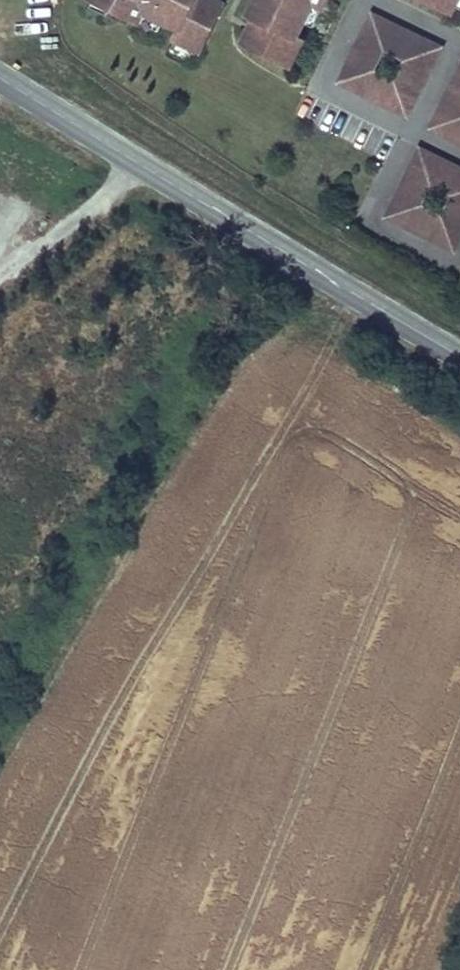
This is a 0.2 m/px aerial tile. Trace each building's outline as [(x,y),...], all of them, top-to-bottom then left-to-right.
[(191,0),(91,0),(102,6),(101,8),(130,23),(135,12),(169,29),(167,33),(194,47),(216,3),(209,0),(201,0),(199,4),(191,0)] [(236,14),(242,17),(249,21),(243,33),(236,29),(229,42),(272,64),(303,3),(313,8),(317,0),(243,0),(236,14)] [(442,14),(448,0),(414,0),(442,14)] [(242,17),(236,29),(243,33),(249,21),(242,17)] [(361,17),(328,85),(396,118),(429,51),(361,17)] [(194,47),(167,33),(164,39),(191,53),(194,47)] [(422,130),(459,148),(459,122),(454,119),(459,106),(459,65),(455,62),(422,130)] [(377,218),(445,251),(459,221),(459,175),(410,151),(377,218)]
